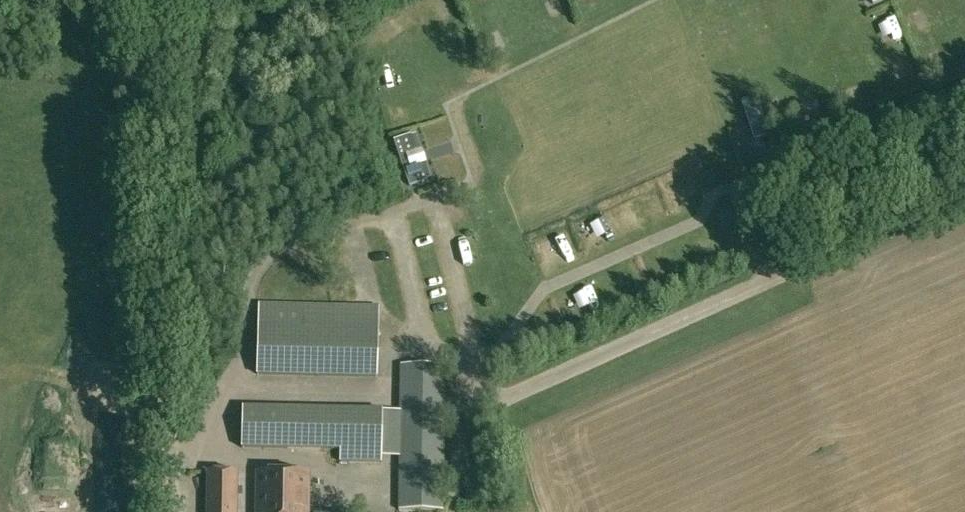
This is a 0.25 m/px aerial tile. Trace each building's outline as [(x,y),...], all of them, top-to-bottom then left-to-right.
[(899,47),(910,45),(904,20),(893,22),(899,47)] [(393,137),(404,171),(409,185),(427,179),(412,131),(393,137)] [(378,377),(378,364),(379,319),(346,318),(346,305),(314,305),(313,316),(304,316),(304,305),(259,304),(258,375),(378,377)] [(399,510),(403,510),(402,511),(409,511),(408,511),(407,510),(442,510),(444,365),(400,365),(399,510)] [(382,409),(242,406),(241,448),(340,451),(340,463),(381,464),(382,409)] [(236,473),(208,472),(207,511),(236,511),(236,473)] [(308,474),(256,473),(256,511),(308,511),(308,474)]
